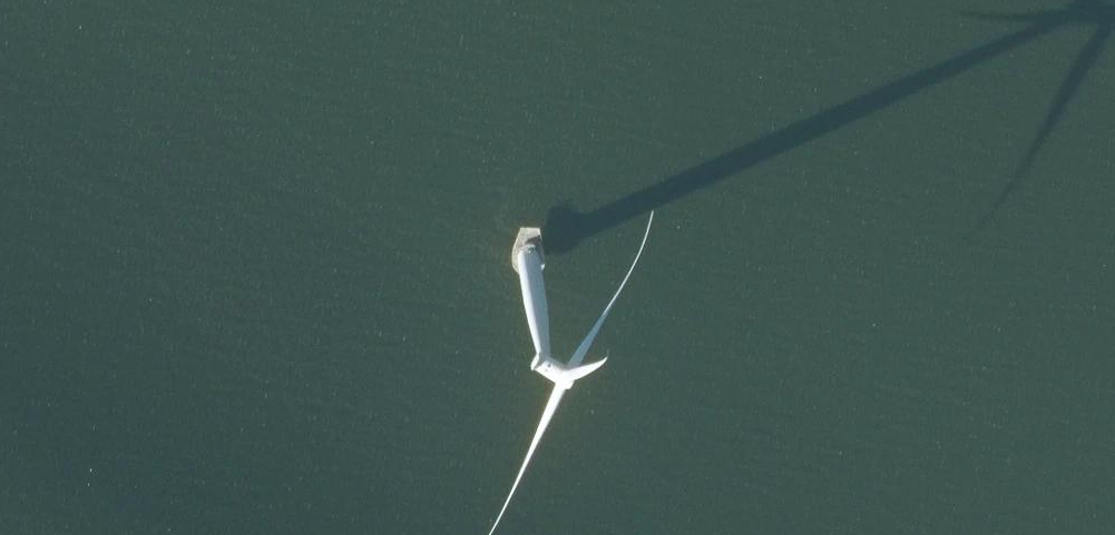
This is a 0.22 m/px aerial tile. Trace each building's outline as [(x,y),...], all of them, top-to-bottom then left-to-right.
[(516,247),(514,252),(515,258),(519,262),(524,264),(529,264),(534,261),(536,256),(536,251),(534,246),(530,243),(525,242),(520,243),(516,247)]
